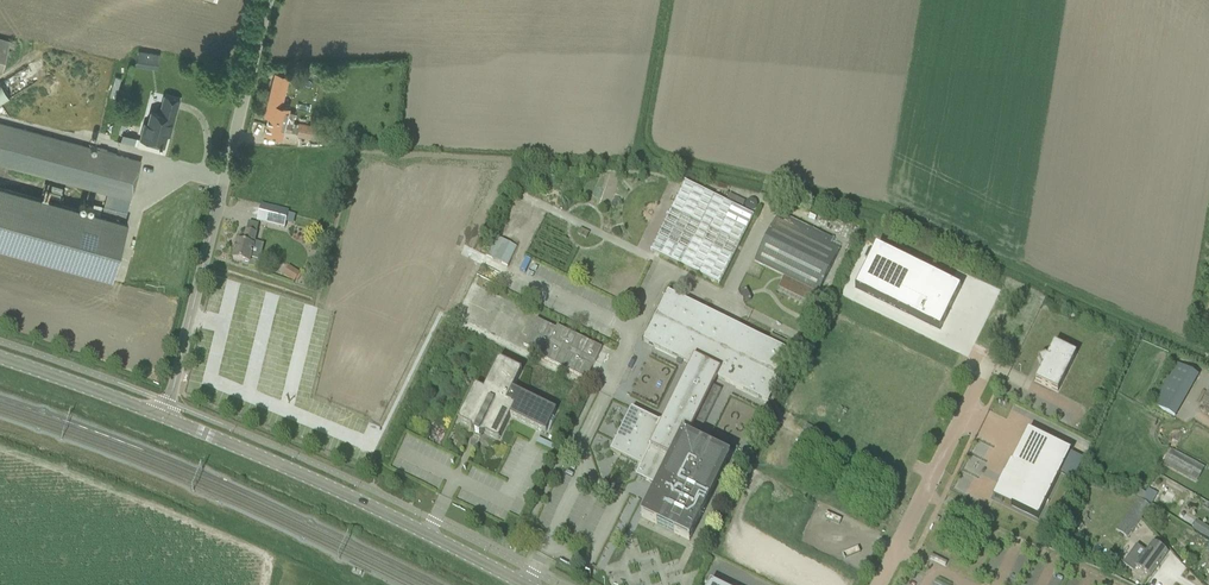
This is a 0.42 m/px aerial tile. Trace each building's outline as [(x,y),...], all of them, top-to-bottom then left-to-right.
[(0,37),(0,69),(3,70),(11,40),(0,37)] [(161,67),(162,51),(138,50),(137,66),(161,67)] [(272,87),(284,90),(288,76),(275,73),(272,87)] [(110,96),(115,98),(121,78),(116,77),(110,96)] [(14,95),(4,81),(0,83),(0,104),(14,95)] [(144,139),(164,145),(169,127),(172,128),(179,99),(165,95),(160,113),(152,111),(144,139)] [(293,122),(269,116),(265,133),(281,137),(283,130),(290,132),(293,122)] [(300,122),(298,136),(318,140),(321,126),(300,122)] [(141,161),(0,123),(0,163),(109,193),(131,199),(135,183),(141,161)] [(137,144),(138,136),(126,134),(124,141),(137,144)] [(719,285),(725,275),(754,216),(685,183),(651,252),(719,285)] [(131,199),(109,193),(102,216),(0,187),(0,248),(67,266),(112,279),(111,280),(112,280),(128,222),(127,223),(124,222),(131,199)] [(258,222),(269,225),(285,229),(289,212),(262,205),(258,222)] [(819,294),(824,283),(840,250),(776,219),(755,262),(819,294)] [(260,261),(251,259),(257,235),(247,232),(244,244),(238,242),(233,260),(250,263),(249,267),(258,270),(260,261)] [(487,257),(509,266),(517,246),(496,237),(487,257)] [(961,288),(876,246),(855,289),(940,331),(961,288)] [(295,269),(289,279),(294,283),(296,279),(299,275),(301,273),(295,269)] [(632,409),(626,420),(611,452),(641,466),(636,476),(646,480),(647,478),(658,483),(642,518),(690,541),(731,458),(684,435),(688,427),(701,433),(721,391),(709,385),(713,376),(768,403),(793,354),(737,326),(735,329),(730,326),(731,323),(668,292),(657,315),(662,317),(659,322),(655,320),(644,342),(691,365),(662,424),(632,409)] [(587,339),(542,316),(526,348),(570,371),(572,368),(591,378),(604,352),(585,342),(587,339)] [(1038,359),(1039,360),(1041,367),(1043,367),(1035,381),(1058,392),(1077,355),(1054,344),(1048,356),(1038,359)] [(628,367),(634,354),(628,351),(617,377),(626,380),(631,369),(628,367)] [(522,372),(499,360),(484,391),(476,387),(459,421),(472,428),(473,425),(487,432),(486,435),(499,441),(511,416),(546,434),(557,412),(513,390),(522,372)] [(1152,405),(1172,417),(1197,376),(1177,364),(1152,405)] [(800,438),(812,445),(819,431),(807,424),(800,438)] [(1073,450),(1029,428),(1013,461),(1012,461),(1006,473),(1005,473),(1000,484),(994,496),(1013,506),(1013,505),(1039,518),(1073,450)] [(1165,463),(1198,480),(1205,468),(1172,450),(1165,463)] [(1149,503),(1155,493),(1148,489),(1146,493),(1142,499),(1143,500),(1149,503)] [(1136,496),(1142,500),(1143,500),(1142,499),(1146,493),(1140,490),(1136,496)] [(1142,519),(1150,507),(1139,499),(1130,511),(1142,519)] [(1132,531),(1142,519),(1130,511),(1121,523),(1132,531)] [(1166,518),(1159,530),(1169,537),(1177,526),(1166,518)] [(1198,521),(1193,530),(1204,537),(1208,530),(1208,529),(1198,521)] [(1150,578),(1168,554),(1153,543),(1146,553),(1137,546),(1123,565),(1133,572),(1137,568),(1150,578)]
